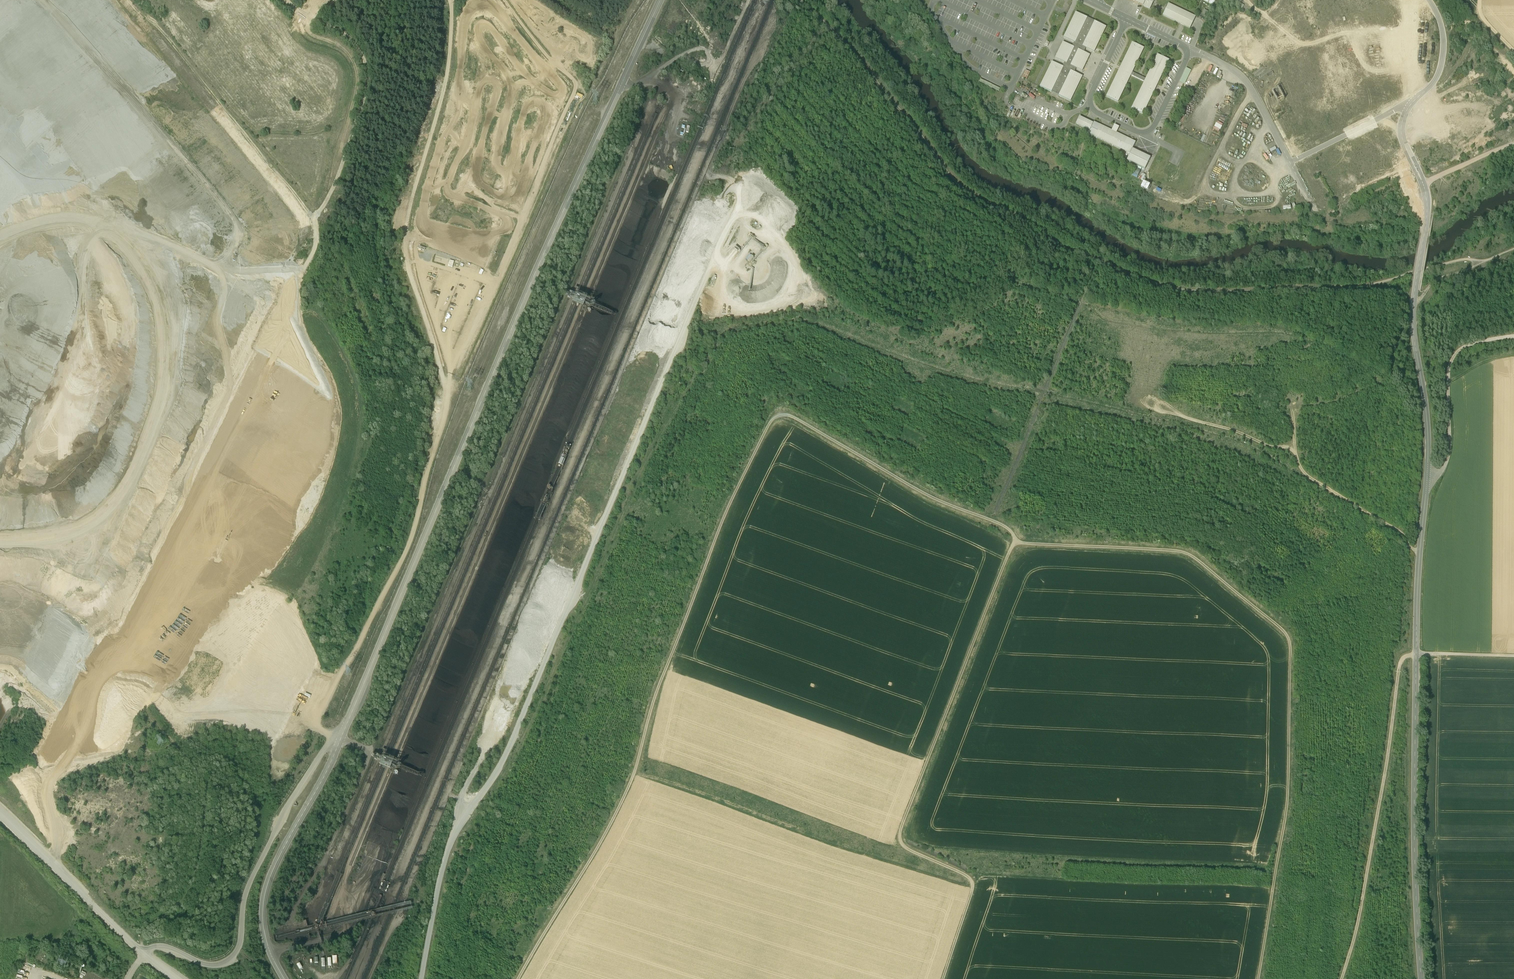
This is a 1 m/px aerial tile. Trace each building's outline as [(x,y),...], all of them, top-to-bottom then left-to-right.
[(1149,10),(1154,0),(1129,0),(1149,10)] [(1196,18),(1168,5),(1164,17),(1191,29),(1196,18)] [(1087,19),(1075,13),(1064,38),(1076,44),(1087,19)] [(1106,27),(1095,22),(1084,48),(1096,53),(1106,27)] [(1144,49),(1131,43),(1106,97),(1118,104),(1144,49)] [(1074,49),(1063,44),(1056,59),(1067,64),(1074,49)] [(1089,56),(1078,52),(1072,67),(1083,72),(1089,56)] [(1169,61),(1157,55),(1131,109),(1143,115),(1169,61)] [(1063,69),(1052,63),(1041,87),(1052,92),(1063,69)] [(1185,84),(1191,70),(1186,67),(1179,81),(1185,84)] [(1082,78),(1071,73),(1060,98),(1071,103),(1082,78)] [(1094,124),(1080,117),(1077,124),(1090,131),(1094,124)] [(1219,131),(1223,124),(1217,121),(1214,128),(1219,131)] [(1134,150),(1137,142),(1115,132),(1094,122),(1094,124),(1090,131),(1089,134),(1131,154),(1132,154),(1134,150)] [(1371,140),(1377,154),(1383,152),(1377,137),(1371,140)] [(1152,158),(1134,150),(1132,154),(1131,154),(1127,161),(1146,170),(1152,158)] [(1405,171),(1410,169),(1406,157),(1400,160),(1405,171)] [(1370,172),(1381,167),(1378,159),(1366,165),(1370,172)] [(1135,165),(1132,175),(1138,177),(1141,167),(1135,165)] [(1403,184),(1409,181),(1407,175),(1401,178),(1403,184)] [(1341,198),(1333,202),(1336,208),(1344,204),(1341,198)] [(433,261),(445,264),(447,258),(435,255),(433,261)] [(305,927),(304,920),(293,922),(294,929),(299,929),(298,928),(305,927)] [(331,964),(336,963),(336,956),(330,956),(330,958),(325,958),(326,966),(331,965),(331,964)]
